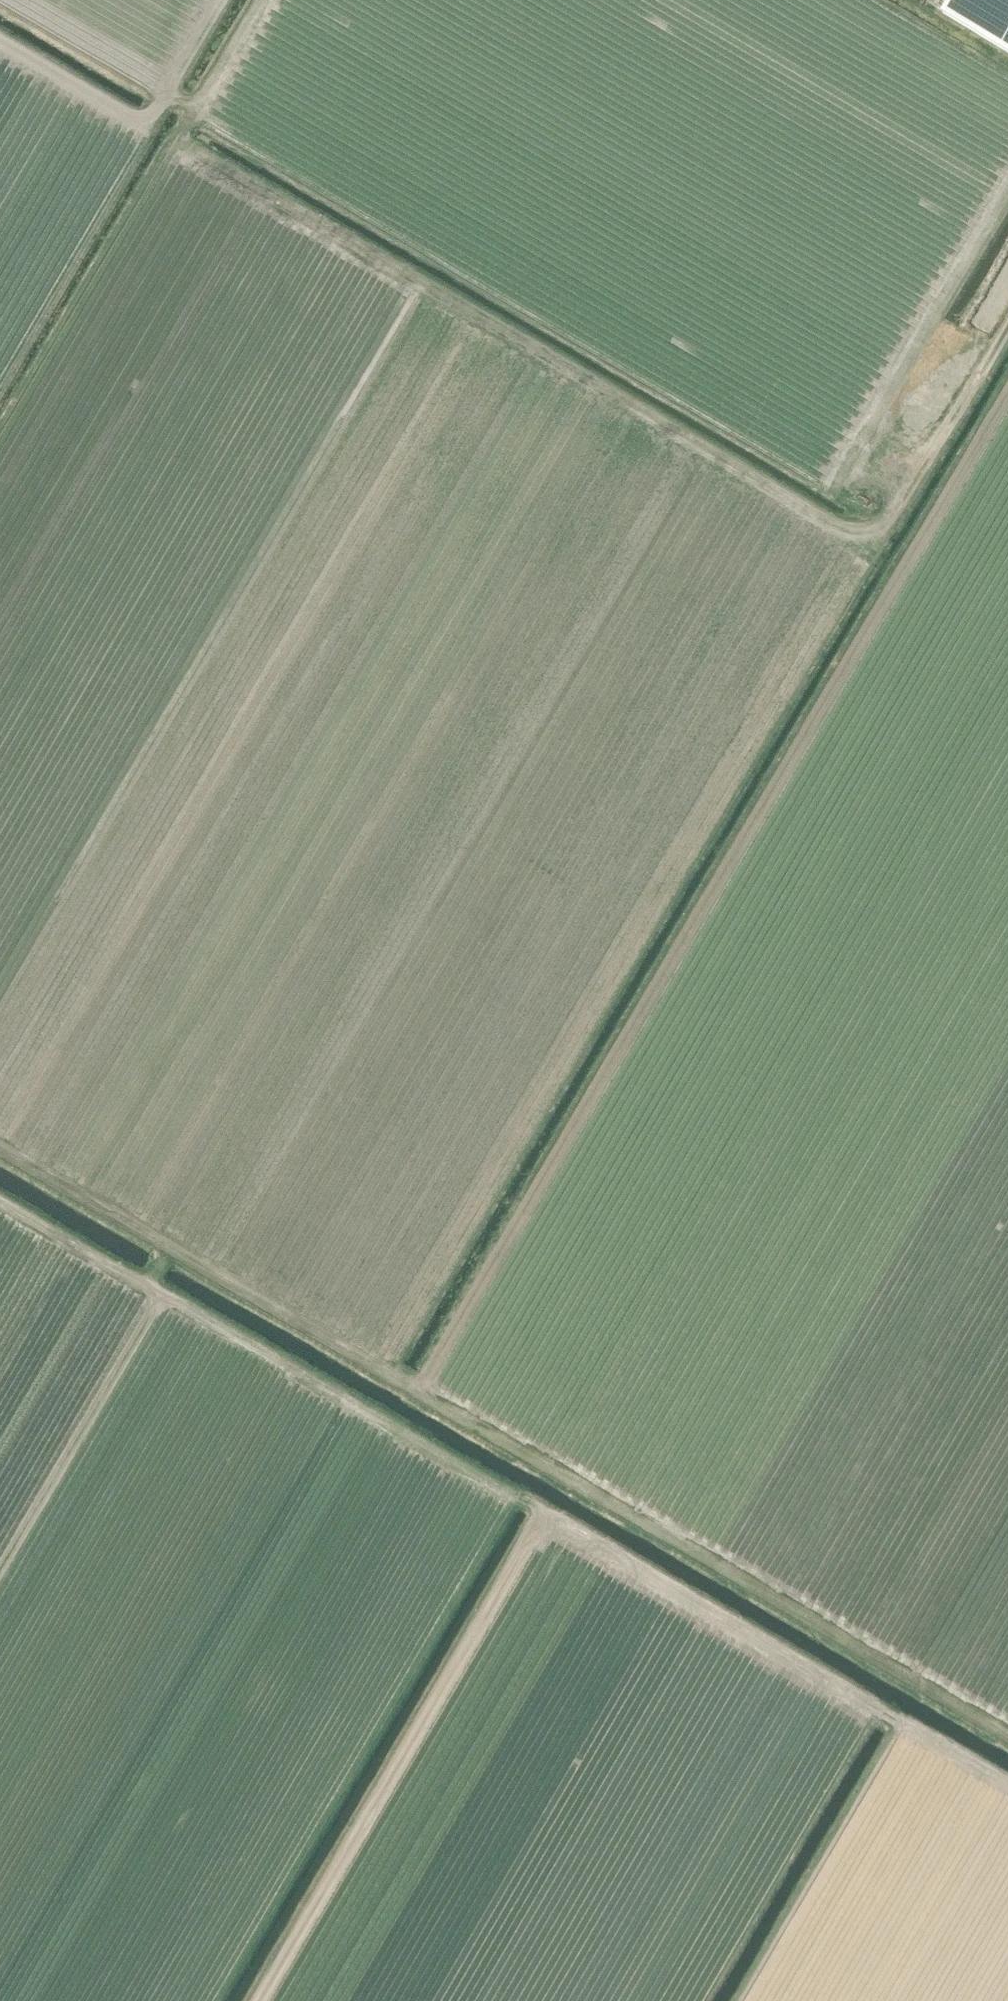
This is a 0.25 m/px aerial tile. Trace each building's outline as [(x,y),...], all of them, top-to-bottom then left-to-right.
[(941,18),(1007,60),(1007,0),(952,0),(941,18)]
